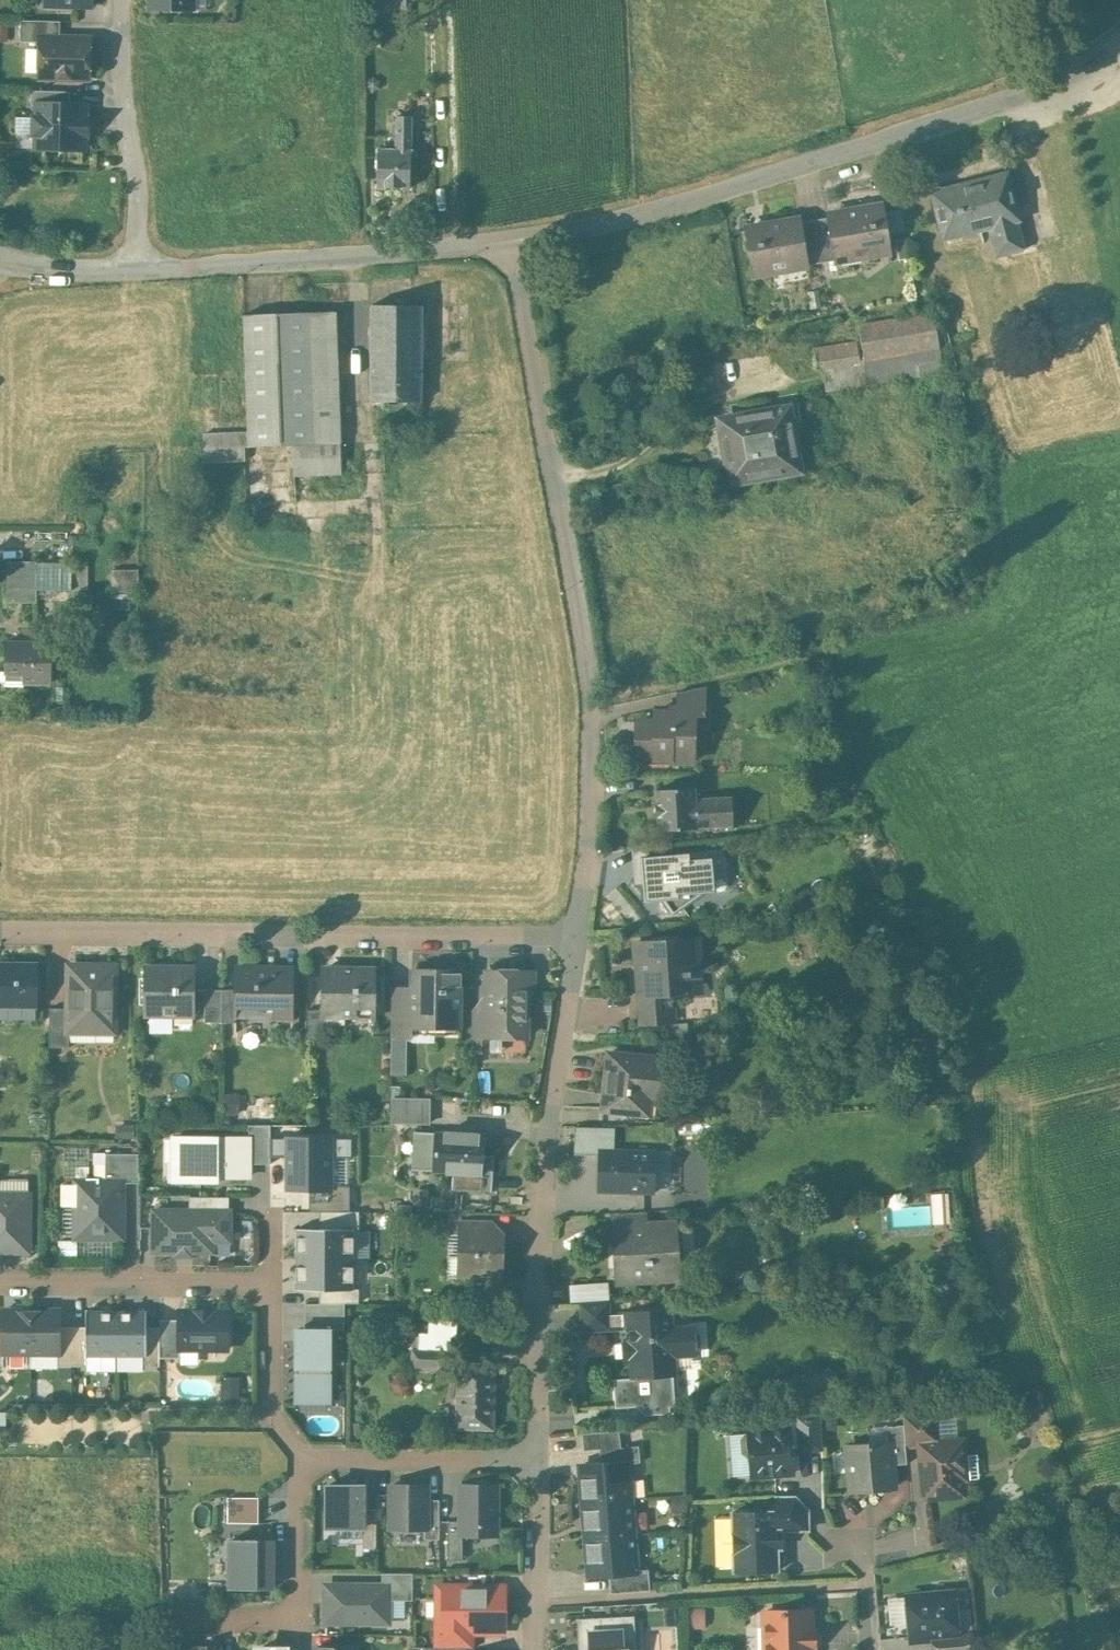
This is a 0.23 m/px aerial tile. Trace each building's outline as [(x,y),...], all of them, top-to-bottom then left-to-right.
[(151,9),(194,9),(194,0),(151,0),(151,9)] [(61,21),(21,20),(21,42),(41,42),(41,37),(60,37),(61,21)] [(90,42),(72,41),(69,38),(60,37),(41,37),(41,42),(40,78),(89,79),(90,42)] [(71,91),(32,90),(31,105),(37,105),(38,104),(71,105),(71,91)] [(38,104),(37,105),(37,118),(35,118),(34,134),(42,134),(42,148),(84,149),(85,135),(87,135),(88,119),(85,119),(85,105),(71,105),(38,104)] [(412,117),(397,116),(396,150),(378,150),(377,187),(410,188),(411,151),(412,117)] [(1006,175),(968,185),(968,188),(953,192),(953,189),(933,194),(944,238),(946,238),(944,232),(977,224),(978,230),(988,227),(996,257),(1008,254),(1023,250),(1023,248),(1016,220),(1017,220),(1006,175)] [(882,206),(826,216),(827,218),(834,262),(836,261),(835,256),(869,251),(869,256),(890,252),(882,206)] [(827,218),(814,220),(822,264),(834,262),(827,218)] [(801,220),(745,229),(753,276),(773,272),(773,267),(806,262),(806,267),(809,266),(801,223),(801,220)] [(814,220),(801,223),(809,266),(822,264),(814,220)] [(420,305),(371,305),(371,364),(421,364),(420,305)] [(335,312),(243,316),(248,433),(248,447),(292,445),(341,442),(335,312)] [(932,312),(857,324),(863,361),(938,349),(932,312)] [(856,343),(813,350),(816,371),(821,370),(860,364),(859,362),(856,343)] [(860,364),(821,370),(825,392),(947,372),(944,353),(939,354),(938,349),(863,361),(859,362),(860,364)] [(421,364),(371,364),(371,401),(421,401),(421,364)] [(790,406),(723,418),(727,439),(721,440),(726,465),(731,464),(735,484),(737,483),(739,495),(802,484),(800,472),(802,472),(790,406)] [(248,433),(203,435),(203,447),(244,446),(244,447),(248,447),(248,433)] [(341,442),(292,445),(294,475),(342,473),(341,442)] [(244,446),(203,447),(204,462),(245,460),(244,447),(244,446)] [(36,563),(36,562),(9,562),(9,602),(37,602),(37,590),(35,590),(35,563),(36,563)] [(36,563),(35,563),(35,590),(37,590),(88,590),(88,563),(36,563)] [(139,570),(113,569),(113,590),(138,591),(139,570)] [(93,596),(84,596),(83,644),(93,644),(93,596)] [(52,644),(7,643),(6,672),(2,672),(1,681),(6,686),(24,686),(24,682),(51,682),(52,644)] [(707,687),(679,692),(679,708),(688,708),(688,716),(706,716),(707,687)] [(671,712),(655,712),(655,721),(639,720),(638,752),(654,753),(654,757),(671,757),(671,762),(694,762),(695,728),(688,728),(688,716),(688,708),(679,708),(671,708),(671,712)] [(696,789),(657,791),(659,830),(698,828),(698,827),(734,825),(732,797),(696,799),(696,789)] [(689,853),(634,858),(637,882),(645,882),(646,900),(663,898),(674,913),(706,891),(714,890),(713,878),(718,872),(717,858),(689,860),(689,853)] [(684,940),(637,943),(638,960),(645,960),(647,992),(640,992),(642,1022),(674,1020),(672,993),(688,992),(687,976),(692,975),(691,973),(701,973),(700,953),(685,954),(684,940)] [(0,965),(0,1004),(36,1005),(37,965),(0,965)] [(115,966),(69,965),(68,1008),(68,1031),(69,1031),(98,1031),(114,1031),(114,1011),(115,966)] [(192,971),(159,971),(159,967),(144,967),(143,1015),(175,1016),(175,1010),(192,1011),(192,1016),(194,1016),(195,968),(192,968),(192,971)] [(292,972),(268,972),(269,969),(237,969),(236,991),(236,1017),(293,1017),(293,969),(292,969),(292,972)] [(375,970),(323,969),(322,1010),(322,1015),(323,1015),(353,1015),(353,1018),(375,1018),(375,970)] [(460,970),(412,970),(412,1008),(412,1025),(459,1025),(460,970)] [(533,971),(488,971),(487,1017),(487,1037),(489,1037),(526,1037),(527,991),(532,991),(533,971)] [(223,991),(205,990),(205,1022),(222,1023),(223,991)] [(236,991),(223,991),(222,1023),(236,1023),(236,1017),(236,991)] [(68,1008),(50,1008),(49,1047),(69,1047),(69,1031),(68,1031),(68,1008)] [(412,1008),(395,1008),(395,1036),(412,1036),(412,1025),(412,1008)] [(322,1010),(307,1010),(307,1040),(323,1040),(323,1015),(322,1015),(322,1010)] [(487,1017),(473,1017),(472,1052),(488,1052),(489,1037),(487,1037),(487,1017)] [(412,1036),(395,1036),(394,1070),(411,1070),(412,1036)] [(645,1056),(609,1053),(604,1110),(635,1113),(636,1095),(663,1097),(666,1062),(645,1060),(645,1056)] [(434,1120),(433,1092),(391,1093),(392,1121),(434,1120)] [(486,1136),(438,1133),(436,1169),(484,1172),(486,1136)] [(271,1136),(271,1155),(287,1156),(287,1188),(332,1188),(332,1157),(351,1157),(352,1138),(271,1136)] [(249,1138),(174,1138),(174,1164),(182,1164),(182,1180),(217,1180),(217,1176),(249,1176),(249,1138)] [(655,1149),(602,1148),(600,1191),(654,1193),(655,1149)] [(138,1153),(106,1153),(106,1181),(122,1182),(122,1183),(140,1183),(138,1153)] [(106,1181),(77,1181),(77,1184),(64,1184),(64,1206),(77,1206),(77,1209),(77,1236),(122,1237),(122,1183),(122,1182),(106,1181)] [(191,1201),(150,1202),(152,1253),(219,1251),(218,1239),(235,1239),(233,1190),(190,1192),(191,1201)] [(446,1193),(407,1192),(406,1204),(445,1205),(446,1193)] [(2,1250),(8,1244),(28,1244),(28,1195),(0,1195),(0,1250),(2,1250)] [(77,1209),(63,1209),(63,1236),(77,1236),(77,1209)] [(359,1211),(320,1211),(320,1228),(354,1228),(354,1230),(359,1230),(359,1211)] [(646,1215),(619,1217),(620,1230),(647,1228),(647,1226),(646,1215)] [(494,1221),(462,1220),(462,1233),(494,1234),(494,1221)] [(620,1230),(618,1230),(619,1248),(616,1248),(618,1279),(679,1275),(676,1224),(647,1226),(647,1228),(620,1230)] [(320,1228),(297,1228),(297,1236),(296,1236),(296,1252),(297,1252),(297,1259),(354,1259),(354,1230),(354,1228),(320,1228)] [(494,1234),(462,1233),(461,1257),(466,1257),(466,1276),(503,1277),(504,1244),(496,1234),(494,1234)] [(354,1259),(297,1259),(296,1266),(296,1281),(296,1289),(319,1289),(354,1290),(354,1288),(354,1259)] [(608,1296),(607,1279),(567,1280),(567,1297),(608,1296)] [(354,1290),(319,1289),(319,1303),(345,1303),(359,1303),(359,1288),(354,1288),(354,1290)] [(633,1357),(634,1376),(673,1373),(673,1371),(672,1354),(694,1352),(693,1348),(698,1348),(701,1344),(700,1335),(697,1332),(692,1332),(692,1328),(670,1329),(669,1310),(610,1314),(609,1301),(580,1303),(582,1331),(609,1330),(631,1328),(632,1342),(626,1343),(627,1357),(633,1357)] [(345,1329),(345,1303),(319,1303),(305,1304),(305,1329),(331,1329),(345,1329)] [(31,1310),(3,1309),(3,1326),(3,1353),(4,1353),(31,1353),(31,1310)] [(60,1310),(31,1310),(31,1353),(58,1353),(59,1353),(60,1326),(60,1310)] [(117,1310),(86,1310),(86,1326),(86,1356),(87,1356),(116,1356),(117,1310)] [(147,1310),(117,1310),(116,1356),(146,1356),(147,1356),(147,1327),(147,1310)] [(228,1310),(180,1310),(180,1319),(180,1349),(181,1349),(228,1349),(228,1310)] [(180,1319),(160,1319),(160,1327),(160,1358),(181,1358),(181,1349),(180,1349),(180,1319)] [(429,1335),(414,1334),(412,1366),(450,1367),(451,1337),(456,1337),(457,1319),(429,1319),(429,1335)] [(73,1326),(60,1326),(59,1353),(58,1353),(58,1366),(72,1366),(73,1326)] [(86,1326),(73,1326),(72,1366),(87,1366),(87,1356),(86,1356),(86,1326)] [(160,1327),(147,1327),(147,1356),(146,1356),(145,1366),(160,1366),(160,1358),(160,1327)] [(305,1329),(296,1329),(296,1367),(300,1367),(300,1374),(296,1374),(296,1402),(330,1402),(331,1329),(305,1329)] [(495,1367),(459,1366),(458,1417),(469,1417),(468,1427),(475,1428),(475,1429),(486,1430),(486,1428),(493,1428),(495,1367)] [(673,1373),(634,1376),(616,1377),(618,1404),(641,1403),(647,1412),(679,1410),(677,1371),(673,1371),(673,1373)] [(938,1412),(903,1415),(904,1424),(906,1445),(920,1444),(920,1443),(940,1442),(938,1412)] [(821,1413),(796,1416),(798,1449),(822,1446),(821,1413)] [(904,1424),(888,1426),(889,1442),(891,1442),(893,1464),(907,1463),(906,1445),(904,1424)] [(790,1429),(745,1433),(740,1439),(742,1453),(747,1457),(751,1457),(752,1475),(793,1472),(790,1429)] [(619,1430),(582,1433),(584,1450),(600,1449),(621,1447),(619,1430)] [(940,1442),(920,1443),(920,1444),(922,1460),(924,1463),(926,1477),(923,1480),(925,1497),(964,1494),(962,1479),(979,1478),(977,1454),(964,1455),(964,1446),(956,1440),(940,1442)] [(889,1442),(847,1446),(851,1490),(895,1486),(893,1464),(891,1442),(889,1442)] [(621,1447),(600,1449),(601,1463),(627,1461),(627,1463),(640,1462),(639,1445),(621,1447)] [(601,1463),(581,1465),(584,1503),(630,1499),(627,1463),(627,1461),(601,1463)] [(363,1484),(329,1484),(328,1527),(363,1528),(363,1508),(363,1484)] [(426,1485),(392,1485),(392,1528),(425,1528),(426,1528),(426,1499),(426,1485)] [(497,1485),(462,1485),(462,1521),(461,1534),(463,1534),(497,1534),(497,1485)] [(257,1520),(257,1494),(225,1493),(224,1519),(257,1520)] [(808,1510),(795,1497),(776,1497),(776,1511),(780,1511),(781,1530),(808,1530),(808,1510)] [(439,1499),(426,1499),(426,1528),(425,1528),(425,1539),(439,1539),(439,1499)] [(630,1499),(584,1503),(587,1537),(633,1534),(630,1499)] [(376,1548),(376,1508),(363,1508),(363,1528),(363,1548),(376,1548)] [(776,1511),(732,1512),(734,1571),(778,1570),(777,1548),(782,1548),(781,1530),(780,1511),(776,1511)] [(462,1521),(448,1521),(448,1560),(463,1560),(463,1534),(461,1534),(462,1521)] [(278,1528),(224,1528),(225,1590),(279,1590),(278,1528)] [(633,1534),(587,1537),(590,1575),(610,1574),(636,1571),(636,1570),(633,1534)] [(649,1569),(636,1570),(636,1571),(610,1574),(611,1593),(650,1589),(649,1569)] [(413,1573),(382,1573),(382,1586),(388,1586),(388,1600),(413,1600),(413,1573)] [(382,1586),(331,1586),(331,1597),(326,1601),(326,1621),(388,1621),(388,1600),(388,1586),(382,1586)] [(505,1588),(444,1588),(444,1629),(474,1630),(505,1630),(505,1588)] [(954,1592),(907,1596),(911,1640),(925,1639),(924,1637),(931,1636),(931,1638),(933,1638),(958,1635),(957,1633),(954,1592)] [(765,1611),(766,1626),(772,1632),(773,1646),(769,1649),(810,1649),(810,1645),(814,1645),(814,1631),(810,1631),(809,1610),(765,1611)] [(635,1615),(601,1617),(602,1630),(622,1629),(623,1649),(627,1649),(637,1649),(635,1615)] [(578,1618),(579,1649),(590,1649),(589,1631),(602,1630),(601,1617),(578,1618)] [(474,1630),(444,1629),(435,1629),(435,1647),(465,1647),(474,1647),(474,1630)] [(589,1631),(590,1649),(627,1649),(623,1649),(622,1629),(602,1630),(589,1631)] [(933,1638),(934,1649),(972,1649),(970,1632),(957,1633),(958,1635),(933,1638)]
